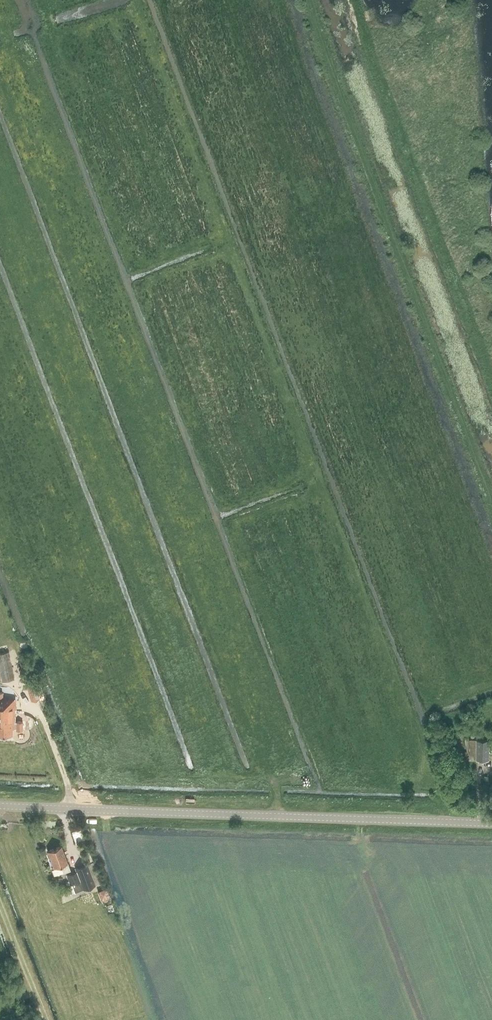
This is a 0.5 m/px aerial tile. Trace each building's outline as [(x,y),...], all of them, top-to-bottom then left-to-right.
[(15,679),(10,656),(9,656),(8,652),(0,653),(0,671),(2,681),(15,679)] [(23,671),(30,669),(28,661),(20,663),(23,671)] [(29,698),(37,695),(31,680),(23,683),(29,698)] [(12,735),(12,730),(21,730),(22,724),(13,724),(13,722),(15,722),(15,700),(2,700),(2,692),(0,692),(0,735),(12,735)] [(475,740),(475,760),(488,760),(488,740),(475,740)] [(61,865),(64,872),(70,870),(68,862),(67,862),(61,846),(48,851),(54,868),(61,865)] [(75,868),(77,872),(67,875),(70,885),(71,885),(74,892),(95,885),(87,863),(75,868)]
